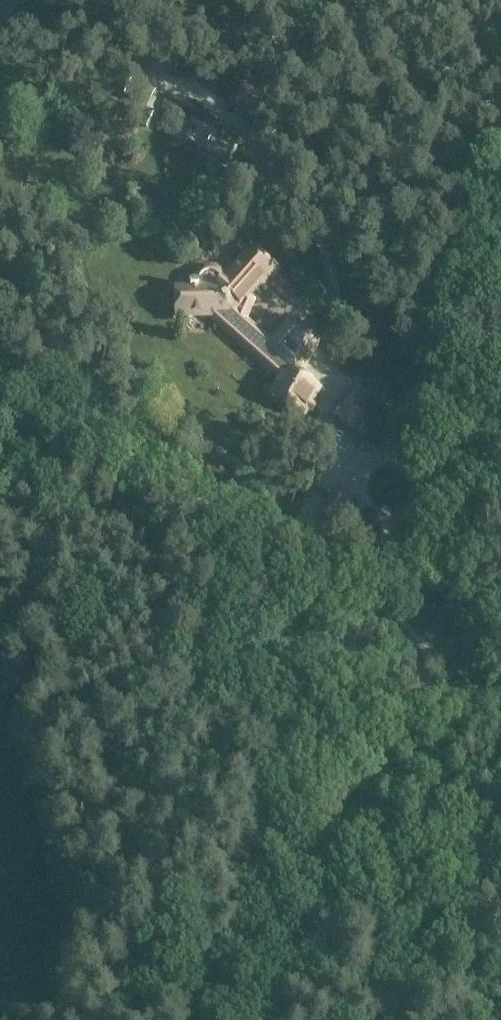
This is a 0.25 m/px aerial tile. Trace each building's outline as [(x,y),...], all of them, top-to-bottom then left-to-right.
[(148,127),(155,113),(147,109),(156,92),(134,80),(127,94),(145,104),(143,107),(138,104),(131,118),(148,127)] [(244,81),(231,108),(245,115),(243,121),(262,131),(277,102),(257,91),(258,88),(244,81)] [(179,129),(176,134),(192,143),(206,151),(202,158),(225,171),(237,149),(232,147),(238,136),(220,126),(216,132),(192,119),(189,124),(181,119),(176,127),(179,129)] [(235,310),(272,269),(252,250),(228,275),(222,268),(220,267),(216,265),(212,264),(210,264),(207,264),(205,265),(203,266),(201,267),(198,269),(197,271),(196,273),(195,275),(194,277),(194,278),(194,280),(193,285),(190,285),(190,288),(175,289),(176,317),(209,315),(280,380),(272,395),(280,400),(278,404),(284,410),(294,412),(295,409),(302,413),(317,389),(307,383),(310,378),(309,377),(312,372),(308,368),(322,341),(294,314),(269,341),(235,310)] [(368,553),(360,565),(371,570),(377,557),(370,554),(368,553)]
